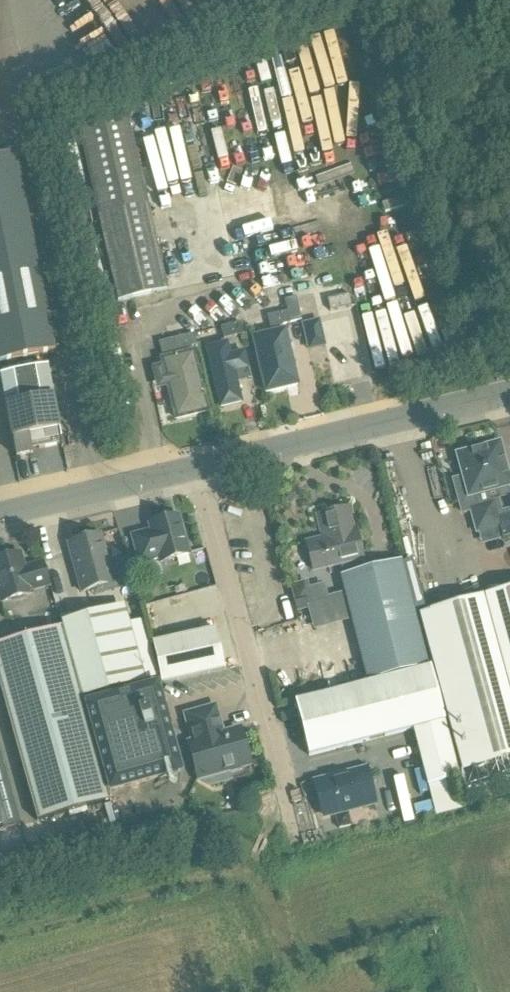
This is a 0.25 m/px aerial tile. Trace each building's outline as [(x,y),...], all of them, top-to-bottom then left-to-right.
[(131,95),(121,98),(128,120),(138,117),(131,95)] [(126,115),(77,126),(118,302),(167,291),(126,115)] [(367,167),(390,160),(386,148),(363,155),(367,167)] [(0,159),(0,363),(55,352),(15,156),(0,159)] [(79,176),(69,179),(78,217),(88,215),(79,176)] [(341,281),(321,287),(324,298),(344,293),(341,281)] [(348,295),(327,300),(329,312),(351,307),(348,295)] [(296,296),(284,299),(287,312),(288,316),(289,323),(301,320),(296,296)] [(287,312),(267,317),(270,328),(289,324),(287,312)] [(240,323),(220,328),(223,340),(242,335),(240,323)] [(284,330),(252,337),(265,393),(297,385),(284,330)] [(193,334),(158,343),(161,354),(196,346),(193,334)] [(292,354),(304,351),(300,335),(288,338),(292,354)] [(229,343),(205,349),(220,412),(244,406),(237,376),(251,372),(246,352),(232,356),(229,343)] [(164,377),(155,379),(158,393),(167,391),(176,425),(212,416),(196,352),(160,360),(164,377)] [(0,378),(0,379),(12,441),(16,458),(31,455),(28,438),(36,436),(39,450),(62,446),(47,369),(0,378)] [(235,415),(220,420),(224,432),(239,427),(235,415)] [(451,479),(461,517),(471,515),(470,510),(493,503),(499,526),(505,550),(509,549),(509,511),(504,513),(501,502),(509,500),(509,491),(509,487),(509,486),(499,444),(456,455),(462,476),(451,479)] [(493,503),(470,510),(471,515),(476,533),(499,526),(493,503)] [(322,540),(305,544),(312,572),(340,565),(341,568),(339,568),(365,674),(426,659),(403,562),(364,572),(361,560),(362,559),(350,508),(316,516),(322,540)] [(151,532),(132,537),(140,567),(142,567),(142,570),(161,565),(160,564),(188,556),(177,518),(150,525),(151,532)] [(100,536),(67,545),(81,593),(116,584),(115,582),(130,577),(126,563),(109,568),(100,536)] [(0,560),(0,600),(1,603),(11,601),(11,605),(13,606),(24,602),(25,602),(25,601),(24,597),(31,595),(30,591),(50,586),(43,563),(24,568),(20,555),(0,560)] [(60,581),(50,584),(55,600),(65,597),(60,581)] [(428,612),(471,770),(509,759),(509,590),(428,612)] [(128,624),(115,628),(110,610),(61,623),(63,628),(62,628),(81,699),(144,681),(128,624)] [(81,699),(62,628),(0,645),(0,690),(36,822),(109,801),(81,699)] [(215,631),(152,645),(161,685),(224,671),(215,631)] [(430,669),(294,703),(308,757),(413,731),(430,798),(458,791),(455,781),(458,780),(430,669)] [(156,687),(87,707),(111,791),(180,772),(156,687)] [(213,710),(188,717),(196,744),(189,745),(198,776),(227,768),(228,771),(231,773),(240,770),(242,767),(241,765),(248,763),(240,732),(228,735),(226,739),(219,735),(216,726),(218,726),(213,710)] [(3,827),(4,831),(21,826),(0,751),(0,828),(3,827)] [(368,768),(313,782),(324,821),(379,807),(368,768)] [(125,803),(146,799),(145,788),(123,792),(125,803)]
